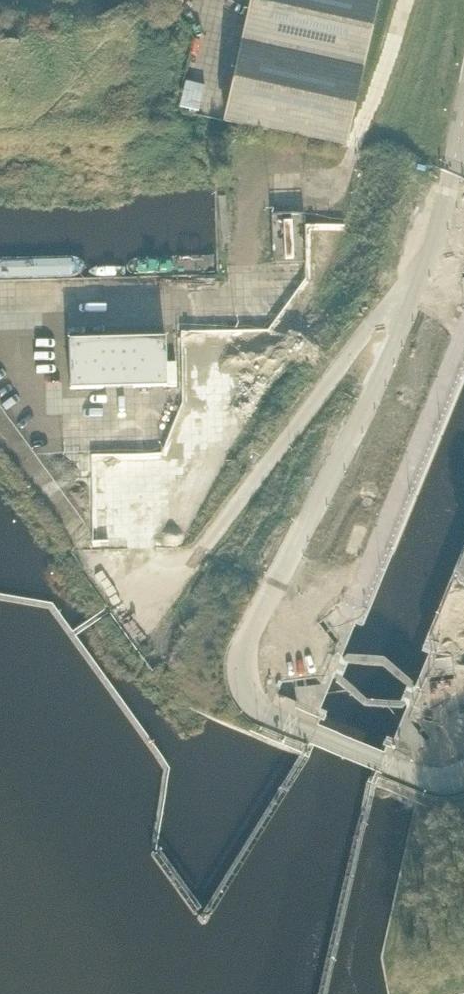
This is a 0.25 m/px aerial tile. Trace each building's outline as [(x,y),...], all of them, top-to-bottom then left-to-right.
[(376,0),(252,0),(242,42),(361,69),(376,0)] [(99,19),(127,4),(127,2),(98,17),(99,19)] [(344,147),(361,69),(242,42),(225,121),(344,147)] [(316,262),(315,237),(321,237),(321,212),(288,212),(289,263),(316,262)] [(71,389),(167,386),(165,337),(69,339),(71,389)]
